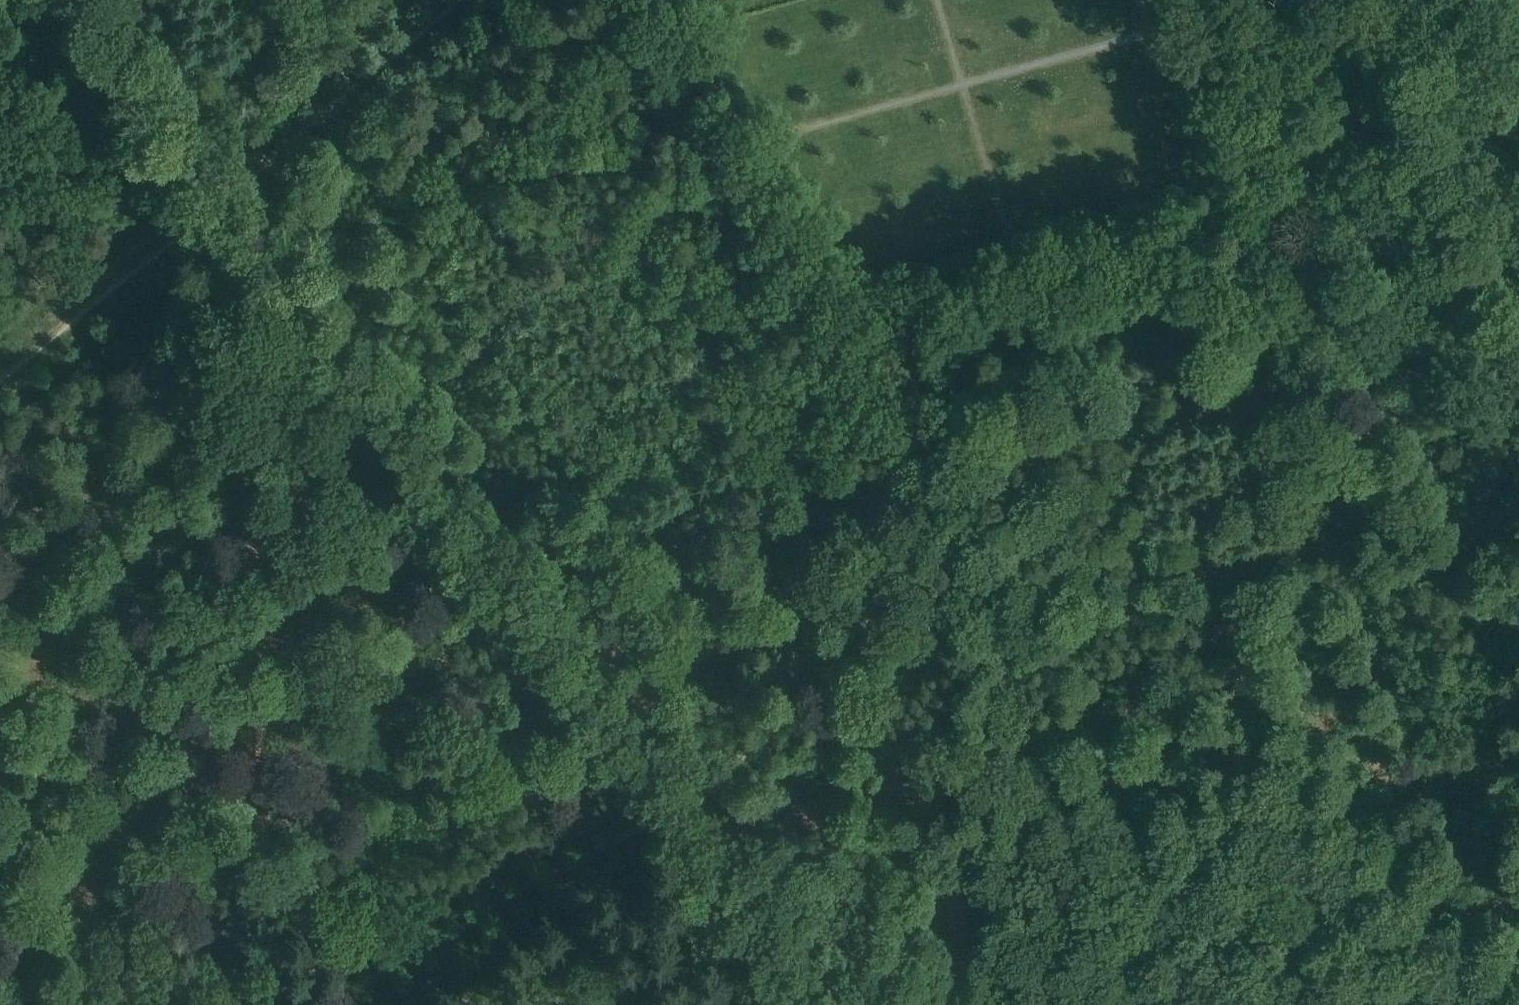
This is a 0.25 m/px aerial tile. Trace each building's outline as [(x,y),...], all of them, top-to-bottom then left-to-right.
[(1372,124),(1351,129),(1354,142),(1364,140),(1375,137),(1372,124)]
